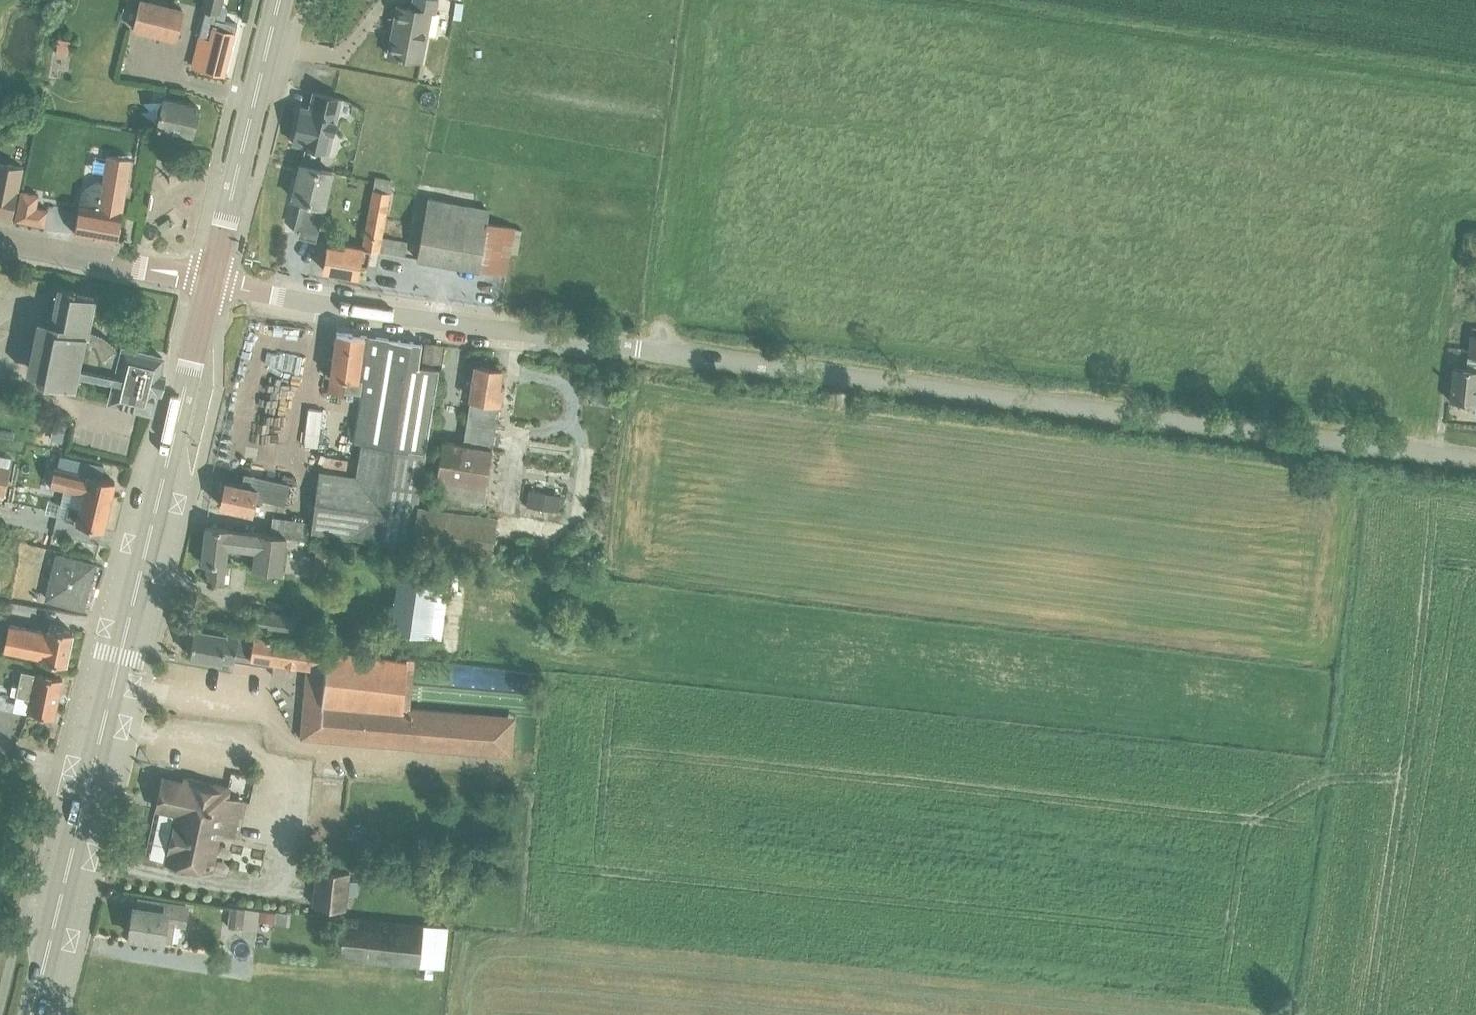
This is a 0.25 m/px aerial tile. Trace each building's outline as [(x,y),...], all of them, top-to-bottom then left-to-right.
[(133,29),(175,39),(182,8),(151,0),(140,0),(133,29)] [(222,0),(203,0),(201,8),(204,9),(215,12),(219,12),(222,0)] [(386,54),(419,61),(425,33),(435,35),(440,14),(436,13),(438,0),(412,0),(409,10),(396,7),(386,54)] [(198,34),(191,65),(224,73),(236,23),(214,18),(215,12),(204,9),(198,34)] [(70,41),(58,38),(56,51),(68,53),(70,41)] [(328,150),(340,99),(313,93),(309,109),(301,107),(293,142),(328,150)] [(159,109),(156,124),(162,125),(160,129),(173,132),(174,129),(191,133),(197,107),(162,98),(162,99),(159,98),(156,109),(159,109)] [(78,204),(74,232),(117,239),(122,211),(131,157),(107,153),(103,181),(97,180),(80,192),(78,204)] [(323,157),(321,166),(337,169),(339,160),(323,157)] [(11,218),(14,206),(22,166),(0,162),(0,216),(11,218)] [(313,240),(328,172),(298,166),(290,200),(306,204),(306,208),(297,206),(296,229),(298,230),(297,236),(313,240)] [(345,247),(328,244),(324,269),(357,275),(359,264),(368,265),(371,249),(405,256),(408,241),(382,236),(390,192),(388,192),(391,180),(375,177),(362,247),(345,244),(345,247)] [(21,190),(15,220),(45,226),(48,209),(36,206),(38,194),(21,190)] [(505,274),(513,227),(485,222),(488,208),(427,198),(416,258),(505,274)] [(39,317),(28,371),(47,375),(46,381),(78,387),(79,377),(113,384),(110,400),(150,410),(155,388),(159,389),(163,373),(158,372),(162,356),(165,335),(125,325),(123,337),(89,330),(95,298),(74,294),(74,289),(58,286),(51,319),(39,317)] [(1470,326),(1465,367),(1452,365),(1448,399),(1474,402),(1475,388),(1475,327),(1470,326)] [(371,400),(357,477),(319,472),(311,531),(410,545),(416,505),(416,504),(439,369),(419,366),(422,342),(337,331),(333,357),(328,357),(326,375),(331,375),(329,389),(345,392),(345,389),(361,392),(360,398),(371,400)] [(437,359),(439,344),(424,342),(422,357),(437,359)] [(295,410),(299,355),(265,352),(264,368),(273,369),(271,408),(295,410)] [(482,508),(501,389),(498,388),(501,370),(475,365),(463,443),(442,440),(436,478),(441,479),(437,502),(482,508)] [(306,447),(322,448),(325,411),(309,410),(306,447)] [(54,419),(51,435),(60,437),(64,422),(54,419)] [(4,494),(9,467),(11,456),(0,454),(0,494),(4,494)] [(103,526),(114,480),(102,477),(104,466),(60,455),(57,466),(54,465),(50,484),(64,488),(57,515),(103,526)] [(285,505),(290,483),(242,472),(239,484),(222,480),(216,504),(249,512),(253,497),(285,505)] [(529,491),(526,507),(558,512),(560,496),(529,491)] [(272,517),(270,534),(283,536),(306,539),(308,521),(272,517)] [(279,572),(283,536),(270,534),(205,526),(200,561),(209,563),(207,580),(223,582),(227,547),(253,550),(250,568),(279,572)] [(50,578),(45,597),(82,607),(93,563),(57,554),(55,563),(51,562),(48,572),(52,573),(51,578),(50,578)] [(449,575),(399,568),(391,631),(441,638),(449,575)] [(255,628),(293,634),(295,618),(257,612),(255,628)] [(71,631),(47,626),(46,632),(7,625),(3,641),(0,641),(0,648),(40,656),(40,658),(64,664),(71,631)] [(253,641),(193,630),(188,655),(233,662),(234,653),(306,666),(301,735),(504,753),(508,718),(410,709),(411,693),(403,692),(407,658),(254,636),(253,641)] [(12,685),(10,693),(15,694),(12,705),(26,708),(26,711),(53,717),(61,679),(34,673),(20,670),(17,686),(12,685)] [(210,870),(217,835),(233,838),(241,800),(225,797),(227,787),(184,778),(183,783),(160,778),(154,810),(176,814),(166,861),(210,870)] [(150,861),(149,874),(165,876),(167,863),(150,861)] [(349,874),(317,870),(314,904),(346,907),(349,874)] [(132,907),(128,935),(170,941),(173,924),(180,925),(183,905),(141,899),(140,908),(132,907)] [(230,906),(228,926),(243,927),(245,907),(230,906)] [(260,910),(259,919),(275,921),(276,911),(260,910)] [(446,930),(343,918),(338,958),(441,970),(446,930)]
